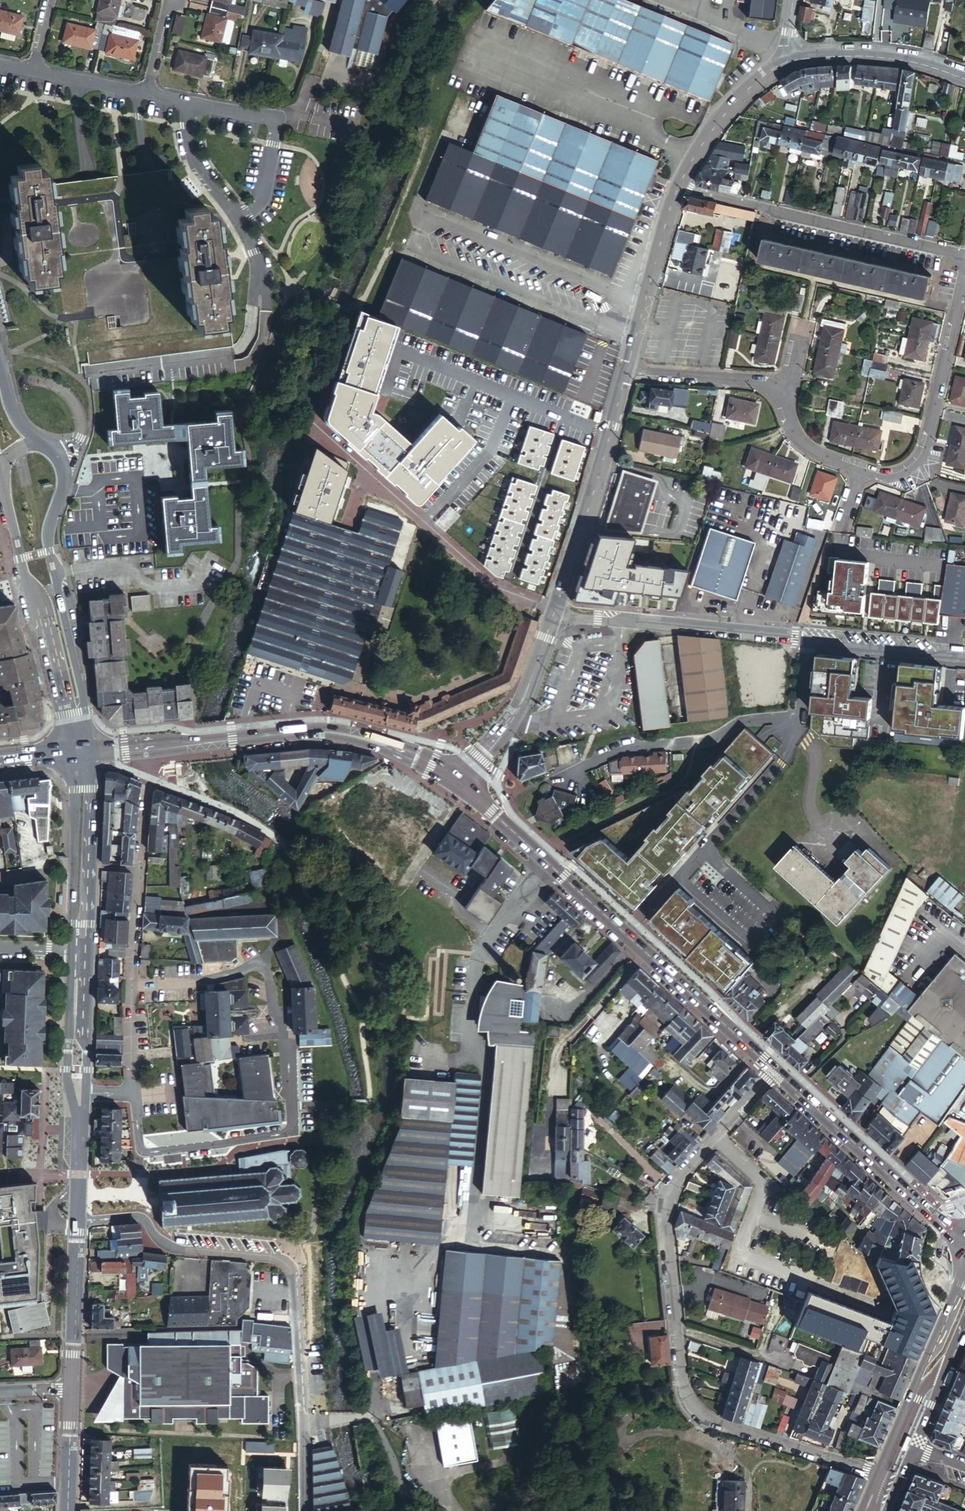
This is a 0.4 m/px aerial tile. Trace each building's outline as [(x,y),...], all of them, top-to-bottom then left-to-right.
[(96,10),(116,15),(120,0),(99,0),(96,10)] [(243,15),(244,7),(234,5),(230,4),(231,0),(212,0),(211,7),(227,11),(243,15)] [(334,4),(338,5),(325,51),(345,56),(347,48),(373,55),(383,16),(389,9),(392,12),(402,0),(335,0),(334,4)] [(733,40),(700,27),(678,18),(643,4),(632,0),(494,0),(489,5),(709,98),(726,58),(733,40)] [(748,15),(773,19),(776,0),(750,0),(748,15)] [(876,1),(873,0),(866,0),(864,18),(873,20),(876,1)] [(928,20),(931,0),(898,0),(896,16),(928,20)] [(321,5),(314,2),(310,13),(318,16),(321,5)] [(809,7),(802,6),(801,19),(807,19),(809,7)] [(227,11),(211,7),(209,14),(207,14),(201,36),(221,41),(227,19),(225,18),(227,11)] [(17,33),(22,14),(0,9),(0,29),(17,33)] [(96,10),(95,17),(114,22),(116,15),(96,10)] [(928,20),(896,16),(895,20),(928,24),(928,20)] [(91,48),(97,49),(101,33),(94,31),(94,30),(66,24),(62,43),(90,50),(91,48)] [(272,44),(270,56),(299,61),(305,28),(292,25),(289,36),(281,35),(279,45),(272,44)] [(248,52),(270,56),(272,44),(279,45),(281,35),(252,30),(250,37),(248,48),(248,52)] [(924,47),(933,48),(936,34),(928,32),(924,47)] [(101,33),(97,49),(105,51),(105,53),(131,59),(136,40),(109,34),(109,35),(101,33)] [(240,46),(248,48),(250,37),(242,35),(240,46)] [(206,56),(178,50),(174,68),(203,75),(203,73),(209,75),(214,54),(207,52),(206,56)] [(879,65),(857,63),(854,84),(856,84),(876,85),(879,65)] [(851,64),(838,64),(837,81),(836,87),(850,88),(851,82),(851,64)] [(832,65),(820,66),(820,78),(820,85),(830,85),(830,81),(833,81),(832,65)] [(898,66),(879,65),(876,85),(885,86),(895,86),(898,66)] [(804,83),(803,92),(813,89),(814,84),(814,79),(820,78),(820,66),(807,68),(810,80),(804,83)] [(914,70),(902,67),(896,104),(909,107),(914,70)] [(795,72),(783,79),(789,89),(792,87),(798,85),(804,83),(810,80),(807,68),(798,70),(795,72)] [(953,82),(945,79),(942,92),(951,94),(953,82)] [(760,95),(754,101),(761,106),(774,92),(769,88),(761,96),(760,95)] [(630,224),(657,157),(582,125),(496,89),(492,100),(473,147),(470,154),(630,224)] [(895,100),(888,99),(886,116),(892,117),(895,100)] [(909,107),(896,104),(890,144),(915,148),(916,141),(902,138),(903,133),(904,133),(909,107)] [(809,116),(801,114),(799,123),(807,125),(809,116)] [(786,125),(760,120),(757,136),(764,137),(764,139),(781,143),(786,125)] [(813,120),(812,127),(824,130),(825,122),(813,120)] [(840,126),(830,124),(829,130),(839,133),(840,126)] [(798,128),(786,125),(781,143),(793,145),(798,128)] [(793,145),(792,150),(797,151),(799,147),(803,147),(807,130),(798,128),(793,145)] [(832,135),(807,130),(803,147),(802,151),(804,155),(810,156),(812,154),(820,156),(822,149),(828,151),(832,135)] [(845,155),(849,138),(833,134),(831,143),(836,144),(835,152),(845,155)] [(470,154),(473,147),(448,137),(424,194),(610,272),(630,224),(470,154)] [(860,140),(849,138),(845,155),(855,158),(860,140)] [(746,146),(720,140),(697,180),(698,183),(707,185),(719,163),(728,165),(731,155),(743,158),(746,146)] [(869,143),(860,140),(855,158),(866,160),(869,143)] [(952,155),(954,144),(938,141),(936,153),(952,155)] [(880,145),(869,143),(866,160),(877,163),(877,159),(880,145)] [(955,143),(954,144),(952,155),(964,158),(964,152),(960,151),(961,145),(955,143)] [(903,147),(884,144),(881,160),(887,161),(900,164),(903,147)] [(925,152),(903,147),(900,164),(919,168),(922,156),(924,156),(925,152)] [(941,156),(925,152),(924,156),(921,173),(939,177),(943,161),(941,160),(941,156)] [(854,162),(855,158),(845,155),(842,166),(845,167),(847,165),(854,167),(854,162)] [(738,160),(737,167),(751,170),(752,163),(738,160)] [(18,171),(10,173),(20,252),(23,251),(25,273),(31,273),(32,282),(57,279),(56,270),(60,269),(57,247),(59,246),(52,197),(49,197),(45,168),(37,168),(36,161),(16,163),(18,171)] [(900,164),(887,161),(887,171),(898,173),(900,164)] [(943,161),(939,177),(943,178),(947,179),(962,183),(964,169),(964,167),(943,161)] [(719,163),(707,185),(719,188),(724,175),(726,172),(728,165),(719,163)] [(751,170),(737,167),(736,173),(750,176),(751,170)] [(740,181),(724,175),(719,188),(730,191),(738,192),(741,184),(740,181)] [(831,213),(840,215),(846,186),(838,184),(831,213)] [(861,219),(868,187),(861,185),(853,218),(861,219)] [(784,201),(792,203),(794,191),(795,188),(787,186),(784,201)] [(846,217),(853,218),(859,192),(856,191),(852,190),(846,217)] [(883,215),(888,217),(893,195),(887,193),(885,204),(886,204),(883,215)] [(689,196),(684,209),(713,216),(714,211),(728,214),(730,207),(689,196)] [(919,233),(925,235),(933,201),(926,200),(919,233)] [(195,299),(197,315),(231,310),(229,294),(230,293),(225,256),(223,245),(221,245),(217,215),(209,217),(207,207),(188,210),(189,220),(183,220),(187,250),(186,250),(192,299),(195,299)] [(730,207),(728,214),(753,221),(755,214),(730,207)] [(908,230),(911,218),(905,216),(903,229),(908,230)] [(908,231),(914,232),(917,219),(911,218),(908,230),(908,231)] [(938,221),(931,220),(928,233),(935,234),(938,221)] [(677,229),(675,240),(688,243),(692,244),(694,233),(677,229)] [(716,233),(714,240),(712,247),(714,249),(727,252),(732,233),(723,230),(722,234),(716,233)] [(786,245),(777,243),(761,239),(756,262),(927,300),(933,276),(914,272),(906,270),(872,263),(864,261),(829,254),(820,252),(786,245)] [(692,244),(688,243),(686,250),(683,252),(682,257),(684,260),(682,268),(702,273),(708,248),(692,244)] [(585,334),(400,255),(375,313),(561,392),(585,334)] [(307,280),(300,278),(297,286),(304,289),(307,280)] [(883,296),(861,291),(861,295),(882,300),(883,296)] [(802,294),(794,292),(790,309),(799,311),(802,294)] [(855,295),(838,292),(835,303),(852,306),(855,295)] [(898,307),(900,300),(885,297),(884,304),(898,307)] [(897,308),(888,306),(886,314),(895,316),(897,308)] [(867,312),(863,308),(857,314),(860,318),(867,312)] [(761,333),(780,337),(785,314),(766,309),(761,333)] [(231,310),(197,315),(198,322),(202,321),(204,328),(227,326),(225,316),(232,315),(231,310)] [(401,326),(363,310),(339,380),(338,379),(334,391),(336,392),(331,405),(330,405),(326,414),(326,418),(328,421),(337,429),(338,428),(349,437),(348,439),(365,455),(367,453),(378,463),(376,465),(394,481),(395,479),(406,489),(405,491),(414,499),(416,500),(417,500),(419,499),(443,472),(442,471),(452,460),(453,461),(468,444),(467,443),(473,437),(458,423),(455,426),(438,411),(410,442),(376,411),(373,410),(401,326)] [(928,338),(933,339),(937,321),(913,316),(909,334),(928,338)] [(825,336),(823,346),(842,351),(842,349),(849,351),(851,342),(844,340),(848,322),(829,318),(828,324),(826,333),(825,336)] [(735,348),(739,332),(731,330),(727,346),(735,348)] [(775,361),(780,337),(761,333),(755,357),(775,361)] [(89,365),(233,347),(231,334),(87,352),(88,363),(89,365)] [(928,338),(909,334),(909,336),(903,334),(899,350),(905,351),(905,352),(924,356),(928,338)] [(842,351),(823,346),(818,370),(837,374),(842,351)] [(109,384),(109,390),(125,388),(124,383),(213,375),(214,377),(217,377),(217,374),(233,373),(233,370),(235,370),(235,366),(233,352),(233,347),(89,365),(88,363),(84,363),(85,369),(85,378),(88,378),(88,381),(91,381),(91,386),(109,384)] [(861,371),(869,373),(872,357),(865,356),(861,371)] [(882,376),(886,361),(872,357),(869,373),(882,376)] [(957,373),(951,399),(964,402),(964,375),(957,373)] [(124,383),(125,388),(155,385),(214,377),(213,375),(124,383)] [(924,380),(901,375),(899,385),(903,386),(900,399),(919,403),(924,380)] [(680,391),(652,387),(649,401),(651,401),(650,407),(658,408),(659,403),(672,405),(673,399),(679,400),(680,391)] [(175,440),(174,426),(165,427),(161,393),(146,395),(147,397),(132,398),(132,396),(117,398),(121,431),(111,432),(113,446),(137,444),(136,441),(149,440),(149,443),(175,440)] [(755,401),(730,396),(726,415),(751,420),(755,401)] [(842,399),(830,396),(827,411),(839,414),(842,399)] [(902,410),(883,406),(881,416),(900,420),(902,410)] [(244,452),(244,450),(239,451),(235,412),(220,413),(222,422),(180,425),(181,439),(191,439),(196,485),(211,483),(210,469),(211,468),(211,464),(214,464),(215,468),(245,465),(244,452)] [(857,426),(858,421),(835,416),(831,435),(854,440),(857,426)] [(709,435),(721,438),(724,422),(712,420),(709,435)] [(964,446),(964,422),(957,420),(952,443),(964,446)] [(881,426),(858,421),(857,426),(854,440),(877,445),(881,426)] [(554,433),(530,425),(518,462),(539,469),(541,464),(543,465),(546,456),(542,455),(543,453),(547,454),(550,445),(546,444),(547,442),(551,443),(554,433)] [(681,438),(643,429),(639,449),(677,458),(681,438)] [(584,446),(562,438),(550,472),(573,480),(584,446)] [(952,443),(947,466),(964,470),(964,446),(952,443)] [(265,587),(246,651),(341,683),(353,672),(366,631),(372,633),(383,602),(391,605),(403,568),(388,563),(403,517),(368,505),(359,529),(331,519),(350,461),(315,444),(293,509),(265,587)] [(768,471),(774,452),(751,444),(745,463),(757,466),(755,472),(764,475),(766,470),(768,471)] [(509,458),(511,451),(499,447),(497,455),(509,458)] [(797,461),(774,452),(768,471),(791,478),(797,461)] [(711,470),(702,468),(700,480),(717,484),(719,474),(710,473),(711,470)] [(837,475),(819,468),(811,491),(829,497),(837,475)] [(606,527),(636,529),(649,484),(629,478),(630,476),(620,473),(616,494),(617,494),(606,527)] [(537,484),(513,476),(484,565),(495,574),(502,576),(504,569),(508,570),(511,561),(507,560),(509,556),(512,557),(515,548),(512,547),(513,543),(517,544),(520,536),(516,534),(517,530),(521,532),(524,523),(520,522),(522,517),(525,519),(528,510),(524,509),(526,505),(529,506),(532,497),(529,496),(530,492),(534,493),(537,484)] [(794,502),(799,490),(792,487),(787,500),(794,502)] [(212,489),(210,489),(196,491),(197,497),(191,498),(191,502),(182,503),(182,499),(182,497),(167,498),(173,556),(182,555),(181,551),(187,550),(186,545),(221,542),(221,536),(220,527),(216,528),(212,489)] [(569,494),(553,489),(552,493),(549,492),(545,502),(549,504),(547,508),(544,507),(540,517),(544,518),(543,522),(539,521),(535,532),(539,533),(538,538),(534,536),(531,547),(534,548),(533,552),(529,551),(526,562),(529,563),(528,567),(524,566),(521,576),(540,582),(569,494)] [(897,516),(903,498),(881,490),(875,508),(889,513),(887,517),(896,521),(897,516)] [(952,494),(946,520),(964,524),(964,497),(952,494)] [(926,505),(903,498),(897,516),(906,519),(920,523),(926,505)] [(804,524),(819,526),(820,519),(804,516),(804,524)] [(920,542),(928,543),(933,528),(926,526),(920,542)] [(707,527),(690,584),(736,599),(739,588),(753,542),(707,527)] [(858,527),(856,534),(871,536),(872,529),(858,527)] [(939,531),(933,528),(928,543),(939,544),(939,531)] [(619,589),(681,597),(688,571),(626,564),(634,540),(594,537),(573,599),(614,603),(619,589)] [(784,539),(766,596),(795,606),(813,549),(784,539)] [(813,610),(864,615),(866,593),(862,593),(864,582),(868,582),(869,561),(831,557),(829,572),(833,573),(834,570),(837,571),(836,578),(831,578),(830,582),(828,582),(827,591),(820,590),(817,601),(815,601),(813,610)] [(946,561),(943,584),(940,607),(952,608),(964,609),(964,598),(964,563),(946,561)] [(872,592),(870,615),(884,616),(888,579),(880,578),(879,592),(872,592)] [(897,618),(898,618),(900,594),(894,593),(896,580),(888,579),(884,616),(897,618)] [(898,618),(911,619),(915,582),(906,581),(905,594),(900,594),(898,618)] [(924,620),(925,620),(927,596),(921,596),(923,582),(915,582),(911,619),(924,620)] [(927,596),(925,620),(938,621),(939,612),(940,607),(943,584),(934,583),(933,597),(927,596)] [(154,719),(194,716),(190,682),(189,681),(176,683),(176,686),(161,688),(160,685),(146,686),(147,690),(133,691),(128,686),(126,672),(128,672),(127,658),(125,658),(125,649),(129,650),(129,649),(132,649),(132,635),(128,635),(128,623),(127,620),(127,613),(131,612),(130,609),(132,608),(130,593),(129,593),(129,590),(112,591),(112,594),(91,596),(92,618),(90,618),(91,638),(87,638),(88,652),(92,652),(95,652),(94,661),(93,661),(94,674),(95,674),(97,689),(98,703),(101,703),(101,711),(117,723),(154,719)] [(153,592),(134,594),(135,608),(154,607),(153,592)] [(21,617),(17,598),(0,601),(0,632),(23,627),(21,617)] [(520,671),(538,619),(522,613),(502,672),(449,695),(447,691),(442,693),(443,698),(432,702),(430,698),(425,700),(425,702),(414,706),(408,705),(407,709),(406,713),(398,711),(384,707),(363,702),(333,694),(329,709),(376,721),(412,730),(467,706),(510,686),(520,671)] [(23,627),(0,632),(0,647),(27,641),(23,627)] [(729,716),(720,639),(679,634),(689,720),(705,718),(716,718),(729,716)] [(638,689),(642,728),(669,725),(659,637),(646,638),(634,651),(638,689)] [(27,641),(0,647),(0,654),(0,656),(0,673),(3,673),(4,678),(5,684),(10,686),(12,685),(15,702),(39,696),(43,695),(40,679),(37,679),(30,650),(29,650),(27,641)] [(34,649),(30,650),(37,679),(40,679),(41,678),(34,649)] [(810,727),(830,744),(853,747),(854,736),(867,737),(871,696),(855,695),(859,657),(818,652),(810,727)] [(895,737),(962,743),(964,708),(964,705),(939,703),(942,666),(901,662),(895,737)] [(21,732),(21,728),(40,723),(39,719),(43,718),(39,696),(15,702),(5,704),(5,702),(1,699),(0,700),(0,734),(21,732)] [(364,698),(363,702),(384,707),(385,704),(364,698)] [(676,791),(570,842),(579,854),(637,905),(776,752),(746,726),(683,798),(679,795),(680,793),(677,790),(676,791)] [(314,747),(300,748),(302,764),(310,763),(301,782),(309,786),(316,772),(327,777),(328,749),(314,747)] [(300,748),(279,751),(280,766),(283,766),(285,766),(295,765),(302,764),(300,748)] [(353,751),(328,749),(327,777),(341,781),(350,765),(353,751)] [(667,768),(667,749),(658,750),(658,754),(624,756),(610,759),(612,770),(667,768)] [(269,767),(252,769),(249,773),(265,785),(267,782),(281,794),(290,784),(284,780),(283,776),(283,766),(280,766),(279,751),(268,752),(269,767)] [(377,757),(353,751),(350,765),(362,768),(377,757)] [(541,751),(517,755),(516,775),(520,779),(546,768),(545,767),(542,755),(541,751)] [(268,752),(244,755),(246,765),(252,769),(269,767),(268,752)] [(549,753),(542,755),(545,767),(553,764),(549,753)] [(674,768),(665,772),(667,776),(674,772),(674,768)] [(106,773),(105,791),(116,791),(119,772),(118,772),(108,770),(106,773)] [(119,772),(116,791),(113,805),(112,833),(111,853),(121,853),(121,846),(123,830),(124,819),(124,812),(125,804),(126,800),(130,776),(119,772)] [(658,773),(652,776),(655,782),(667,776),(665,772),(659,775),(658,773)] [(40,801),(37,775),(9,779),(13,808),(24,806),(22,795),(33,794),(34,802),(40,801)] [(959,776),(950,775),(949,783),(959,783),(959,776)] [(142,780),(130,776),(126,800),(125,804),(138,804),(142,780)] [(14,818),(13,808),(9,779),(0,780),(0,820),(14,818)] [(281,794),(297,808),(301,800),(309,786),(301,782),(297,789),(290,784),(281,794)] [(387,803),(394,792),(380,782),(373,793),(387,803)] [(553,793),(546,797),(545,794),(540,797),(542,800),(538,811),(535,813),(539,818),(541,816),(553,819),(554,821),(559,819),(557,816),(564,812),(571,814),(577,792),(555,785),(553,793)] [(169,823),(172,823),(179,823),(179,822),(179,810),(182,797),(159,788),(156,789),(155,790),(153,807),(165,809),(170,809),(169,823)] [(340,801),(344,803),(351,791),(348,789),(340,801)] [(116,791),(105,791),(105,811),(103,862),(108,862),(109,858),(111,858),(111,853),(112,833),(113,805),(116,791)] [(609,800),(611,805),(626,797),(624,793),(624,792),(609,800)] [(194,802),(182,797),(179,810),(185,811),(190,812),(194,802)] [(210,808),(194,802),(190,812),(190,813),(205,819),(210,808)] [(138,804),(125,804),(124,812),(137,813),(138,804)] [(153,807),(152,821),(164,822),(165,809),(153,807)] [(229,815),(210,808),(205,819),(223,827),(229,815)] [(472,819),(462,811),(450,829),(457,834),(455,838),(471,849),(474,845),(481,850),(482,848),(492,834),(482,827),(480,829),(470,822),(472,819)] [(137,813),(124,812),(124,819),(136,820),(137,813)] [(241,820),(229,815),(223,827),(235,833),(241,820)] [(123,830),(135,831),(136,820),(124,819),(123,830)] [(480,829),(482,827),(472,819),(470,822),(480,829)] [(245,838),(253,826),(241,820),(235,833),(245,838)] [(152,821),(151,832),(163,833),(163,832),(163,830),(164,822),(152,821)] [(14,849),(11,826),(0,828),(0,830),(3,851),(14,849)] [(266,834),(266,832),(255,826),(254,826),(253,826),(245,838),(259,846),(266,834)] [(121,846),(134,847),(135,831),(123,830),(121,846)] [(151,832),(150,842),(162,842),(163,833),(151,832)] [(171,832),(171,847),(179,848),(179,847),(179,836),(179,832),(171,832)] [(447,833),(434,853),(465,873),(470,865),(478,854),(471,849),(455,838),(447,833)] [(274,838),(266,834),(259,846),(255,852),(264,857),(274,838)] [(841,921),(893,864),(870,844),(865,849),(860,845),(849,857),(854,862),(839,878),(797,841),(777,864),(841,921)] [(512,867),(482,848),(481,850),(474,845),(471,849),(478,854),(470,865),(487,877),(481,887),(493,895),(512,867)] [(121,853),(120,862),(133,863),(134,847),(121,846),(121,853)] [(171,847),(171,860),(170,885),(181,883),(179,875),(179,874),(179,848),(171,847)] [(207,865),(208,878),(218,877),(217,864),(207,865)] [(272,882),(271,875),(270,873),(269,868),(254,871),(257,882),(258,886),(272,882)] [(103,870),(102,881),(109,881),(131,881),(132,872),(103,870)] [(181,883),(182,889),(190,888),(187,873),(179,875),(181,883)] [(880,985),(890,993),(902,979),(891,969),(919,907),(931,893),(926,889),(907,873),(863,971),(880,985)] [(952,908),(963,894),(940,874),(929,888),(952,908)] [(46,876),(14,881),(14,893),(7,893),(7,891),(0,890),(0,925),(37,926),(44,919),(45,910),(44,910),(44,894),(45,894),(46,876)] [(131,881),(109,881),(109,889),(131,890),(131,881)] [(254,888),(258,887),(258,886),(257,882),(251,883),(245,881),(213,888),(215,897),(254,888)] [(651,918),(730,989),(748,971),(757,961),(693,904),(697,899),(681,885),(651,918)] [(256,899),(254,888),(215,897),(185,903),(188,911),(224,903),(225,905),(256,899)] [(131,890),(109,889),(108,899),(130,900),(131,890)] [(583,917),(555,891),(546,902),(563,918),(548,936),(558,945),(567,935),(583,917)] [(189,915),(188,911),(185,903),(184,900),(161,899),(161,896),(145,895),(144,913),(161,914),(189,915)] [(130,900),(108,899),(108,909),(129,909),(130,900)] [(947,923),(954,915),(938,901),(931,909),(947,923)] [(108,909),(101,909),(101,925),(106,925),(105,947),(113,947),(126,948),(127,940),(128,939),(129,909),(108,909)] [(277,911),(189,915),(193,927),(194,930),(199,947),(200,946),(204,960),(233,958),(238,954),(237,935),(278,933),(277,911)] [(193,927),(189,915),(161,914),(144,913),(143,927),(171,928),(171,929),(188,930),(188,926),(193,927)] [(186,932),(193,959),(203,960),(199,947),(194,930),(186,932)] [(567,935),(558,945),(554,949),(562,956),(561,956),(574,968),(579,972),(583,976),(584,975),(588,979),(589,977),(597,969),(596,968),(599,963),(596,961),(567,935)] [(558,945),(548,936),(534,951),(547,955),(549,955),(554,949),(558,945)] [(305,1045),(332,1043),(331,1028),(316,1028),(314,984),(306,966),(300,954),(295,942),(278,950),(293,985),(291,986),(293,1031),(299,1030),(304,1030),(305,1045)] [(620,951),(612,943),(596,961),(599,963),(605,968),(620,951)] [(142,944),(142,957),(164,958),(165,945),(142,944)] [(957,950),(915,1000),(913,998),(908,1005),(911,1008),(910,1010),(913,1012),(927,1024),(960,1051),(964,1055),(964,957),(957,950)] [(534,951),(531,951),(525,983),(524,997),(522,1019),(536,1021),(539,990),(547,955),(534,951)] [(110,977),(119,975),(120,958),(105,958),(105,965),(99,965),(99,979),(110,977)] [(764,1032),(784,1050),(824,1010),(825,1008),(830,1003),(832,1002),(844,990),(863,971),(852,962),(787,1026),(778,1018),(764,1032)] [(593,981),(605,968),(599,963),(596,968),(597,969),(589,977),(593,981)] [(36,968),(26,968),(0,967),(0,993),(1,989),(4,990),(2,1037),(7,1038),(6,1059),(31,1060),(31,1055),(39,1055),(39,1044),(38,1044),(39,1021),(39,1006),(40,984),(41,984),(42,975),(36,968)] [(658,985),(639,967),(627,981),(620,989),(639,1006),(644,1001),(646,998),(658,985)] [(520,976),(520,974),(520,972),(519,971),(518,970),(516,969),(514,970),(513,970),(512,972),(511,973),(511,975),(512,977),(513,978),(514,979),(516,979),(518,978),(519,977),(520,976)] [(725,994),(749,1016),(765,999),(757,991),(763,985),(748,971),(730,989),(725,994)] [(864,989),(872,995),(880,985),(863,971),(844,990),(850,996),(857,988),(860,985),(864,989)] [(119,986),(119,975),(110,977),(110,986),(119,986)] [(110,986),(110,977),(99,979),(98,1000),(118,1000),(119,986),(110,986)] [(481,1193),(518,1197),(534,1022),(519,1020),(522,983),(492,981),(491,995),(486,995),(485,1010),(479,1009),(479,1026),(488,1026),(487,1041),(495,1042),(481,1193)] [(233,988),(232,982),(227,982),(227,989),(206,990),(208,1035),(210,1059),(240,1056),(239,1045),(231,1045),(227,1045),(226,1033),(230,1033),(248,1033),(248,1032),(250,1031),(249,1016),(247,1016),(247,1015),(243,1015),(243,1006),(247,1006),(247,1004),(248,1005),(247,989),(246,989),(246,988),(233,988)] [(664,991),(658,985),(646,998),(644,1001),(650,1006),(664,991)] [(891,1012),(896,1007),(901,1002),(890,993),(880,985),(872,995),(891,1012)] [(670,996),(664,991),(650,1006),(656,1012),(670,996)] [(678,1003),(670,996),(656,1012),(663,1020),(678,1003)] [(838,1008),(832,1002),(830,1003),(825,1008),(831,1014),(838,1008)] [(913,1012),(910,1010),(901,1002),(896,1007),(909,1018),(913,1012)] [(683,1008),(678,1003),(663,1020),(668,1024),(683,1008)] [(692,1017),(683,1008),(668,1024),(666,1026),(676,1035),(692,1017)] [(784,1050),(802,1066),(809,1058),(817,1048),(812,1044),(815,1041),(812,1038),(824,1026),(822,1025),(828,1019),(830,1016),(824,1010),(784,1050)] [(872,1019),(876,1023),(878,1023),(885,1018),(880,1012),(872,1019)] [(904,1054),(927,1024),(913,1012),(909,1018),(878,1059),(879,1060),(892,1071),(904,1054)] [(123,1036),(123,1017),(115,1017),(115,1035),(97,1035),(97,1044),(123,1044),(124,1044),(124,1035),(123,1036)] [(648,1021),(643,1017),(642,1018),(638,1022),(644,1027),(649,1022),(648,1021)] [(701,1024),(692,1017),(676,1035),(684,1043),(701,1024)] [(638,1022),(635,1019),(625,1029),(624,1028),(618,1035),(622,1039),(612,1049),(639,1074),(649,1063),(638,1053),(632,1047),(634,1046),(648,1031),(644,1027),(638,1022)] [(831,1037),(841,1026),(833,1019),(830,1023),(826,1027),(831,1032),(829,1035),(831,1037)] [(651,1033),(656,1028),(649,1022),(644,1027),(648,1031),(651,1033)] [(683,1044),(694,1055),(700,1049),(702,1047),(703,1046),(713,1036),(701,1024),(684,1043),(683,1044)] [(920,1109),(921,1107),(960,1051),(927,1024),(904,1054),(917,1067),(903,1087),(911,1093),(907,1101),(910,1103),(906,1110),(915,1117),(920,1109)] [(194,1026),(176,1028),(178,1045),(182,1047),(183,1054),(197,1053),(198,1061),(199,1061),(197,1036),(195,1036),(194,1026)] [(547,1036),(557,1037),(559,1027),(548,1026),(547,1036)] [(660,1032),(656,1028),(651,1033),(655,1038),(660,1032)] [(648,1031),(634,1046),(640,1052),(644,1047),(651,1039),(653,1040),(655,1038),(651,1033),(648,1031)] [(210,1059),(208,1035),(197,1036),(199,1061),(205,1060),(210,1059)] [(684,1043),(676,1035),(667,1044),(666,1048),(673,1054),(683,1044),(684,1043)] [(123,1044),(97,1044),(96,1063),(122,1063),(123,1044)] [(685,1065),(694,1055),(683,1044),(673,1054),(685,1065)] [(638,1053),(654,1066),(658,1071),(663,1065),(655,1058),(656,1056),(644,1047),(640,1052),(638,1053)] [(722,1081),(729,1073),(727,1071),(735,1063),(721,1051),(713,1059),(717,1063),(711,1070),(722,1081)] [(944,1119),(964,1089),(964,1055),(960,1051),(921,1107),(939,1120),(938,1122),(941,1124),(944,1119)] [(199,1061),(198,1061),(184,1062),(188,1094),(190,1109),(185,1110),(188,1130),(204,1128),(203,1123),(207,1122),(208,1127),(279,1118),(277,1106),(272,1107),(272,1103),(277,1102),(276,1096),(270,1096),(266,1053),(240,1056),(245,1097),(216,1095),(212,1062),(205,1063),(205,1060),(199,1061)] [(904,1120),(910,1124),(915,1117),(906,1110),(910,1103),(907,1101),(911,1093),(903,1087),(917,1067),(904,1054),(892,1071),(899,1076),(890,1090),(884,1098),(882,1101),(885,1103),(895,1111),(904,1120)] [(890,1090),(899,1076),(892,1071),(879,1060),(869,1074),(890,1090)] [(845,1091),(852,1082),(850,1080),(854,1074),(841,1062),(840,1064),(837,1062),(829,1072),(831,1074),(829,1076),(845,1091)] [(577,1066),(575,1070),(581,1075),(584,1070),(577,1066)] [(845,1091),(851,1096),(868,1073),(860,1066),(854,1074),(850,1080),(852,1082),(845,1091)] [(705,1113),(715,1122),(758,1077),(747,1067),(713,1103),(705,1113)] [(437,1080),(445,1081),(446,1071),(438,1070),(437,1080)] [(480,1076),(455,1073),(446,1163),(471,1164),(480,1076)] [(844,1105),(857,1118),(863,1109),(865,1111),(867,1109),(869,1106),(867,1104),(875,1092),(884,1098),(890,1090),(869,1074),(868,1073),(851,1096),(844,1105)] [(404,1077),(403,1080),(398,1125),(398,1128),(365,1208),(365,1211),(363,1231),(365,1231),(365,1235),(438,1242),(446,1163),(454,1082),(445,1081),(437,1080),(404,1077)] [(1,1152),(1,1150),(5,1149),(5,1155),(21,1155),(21,1145),(10,1145),(10,1142),(22,1143),(22,1134),(25,1133),(24,1130),(26,1130),(27,1124),(24,1124),(25,1115),(37,1115),(38,1088),(19,1088),(19,1101),(17,1101),(15,1099),(12,1101),(2,1101),(2,1092),(13,1092),(13,1082),(7,1082),(5,1080),(2,1082),(0,1082),(0,1083),(0,1153),(1,1152)] [(693,1102),(675,1085),(662,1099),(680,1116),(685,1110),(707,1131),(715,1122),(705,1113),(693,1102)] [(590,1086),(584,1094),(587,1097),(592,1091),(590,1086)] [(641,1091),(637,1086),(629,1094),(634,1099),(641,1091)] [(782,1124),(795,1111),(770,1089),(761,1098),(777,1113),(777,1116),(767,1127),(764,1125),(758,1131),(768,1140),(782,1124)] [(950,1114),(964,1092),(964,1089),(944,1119),(945,1120),(950,1114)] [(702,1093),(693,1102),(705,1113),(713,1103),(702,1093)] [(582,1096),(571,1108),(570,1137),(570,1147),(583,1148),(583,1108),(586,1099),(582,1096)] [(571,1108),(571,1100),(556,1100),(555,1136),(570,1137),(571,1108)] [(885,1103),(880,1110),(906,1134),(907,1130),(900,1124),(904,1120),(895,1111),(885,1103)] [(603,1112),(596,1106),(592,1110),(598,1116),(603,1112)] [(103,1107),(103,1118),(121,1119),(121,1108),(103,1107)] [(920,1109),(938,1122),(939,1120),(921,1107),(920,1109)] [(616,1109),(610,1115),(616,1120),(622,1114),(616,1109)] [(857,1118),(865,1126),(874,1114),(867,1109),(865,1111),(863,1109),(857,1118)] [(867,1127),(892,1150),(905,1135),(906,1134),(880,1110),(867,1127)] [(824,1138),(795,1111),(782,1124),(797,1138),(778,1161),(794,1175),(817,1147),(824,1138)] [(950,1114),(945,1120),(961,1134),(949,1154),(948,1156),(964,1164),(964,1121),(950,1114)] [(103,1118),(94,1118),(94,1128),(102,1129),(121,1130),(121,1119),(103,1118)] [(900,1124),(907,1130),(910,1124),(904,1120),(900,1124)] [(677,1124),(673,1128),(693,1145),(697,1142),(692,1137),(677,1124)] [(669,1140),(685,1154),(693,1145),(673,1128),(671,1125),(666,1131),(667,1131),(663,1135),(669,1140)] [(121,1130),(102,1129),(102,1139),(121,1140),(121,1130)] [(570,1137),(555,1136),(555,1163),(554,1176),(569,1177),(569,1173),(570,1161),(570,1147),(570,1137)] [(832,1146),(824,1138),(817,1147),(825,1154),(832,1146)] [(121,1140),(102,1139),(101,1149),(120,1150),(121,1140)] [(661,1149),(676,1164),(685,1154),(669,1140),(661,1149)] [(290,1151),(290,1158),(295,1163),(303,1163),(308,1157),(307,1150),(302,1145),(300,1145),(294,1146),(290,1151)] [(215,1220),(218,1219),(222,1219),(222,1222),(225,1222),(225,1219),(232,1218),(233,1221),(236,1221),(236,1218),(244,1218),(244,1220),(247,1220),(247,1217),(253,1217),(254,1219),(257,1219),(257,1216),(263,1216),(262,1219),(264,1220),(266,1218),(271,1220),(270,1223),(273,1224),(274,1221),(279,1220),(281,1223),(282,1221),(281,1219),(283,1215),(286,1216),(287,1214),(285,1213),(284,1209),(287,1207),(285,1204),(283,1206),(279,1201),(285,1201),(285,1203),(288,1203),(288,1201),(294,1201),(296,1203),(298,1202),(297,1200),(299,1198),(301,1199),(302,1197),(300,1196),(300,1190),(301,1189),(300,1187),(298,1188),(295,1185),(297,1183),(295,1181),(293,1184),(287,1184),(287,1182),(284,1182),(284,1184),(278,1184),(280,1181),(282,1182),(283,1180),(281,1178),(291,1178),(290,1158),(290,1151),(290,1146),(281,1146),(238,1155),(238,1169),(237,1169),(238,1172),(232,1172),(232,1169),(229,1169),(230,1172),(222,1172),(221,1170),(219,1170),(219,1173),(212,1173),(212,1171),(209,1171),(209,1174),(203,1174),(203,1171),(200,1171),(200,1174),(194,1175),(194,1172),(191,1172),(191,1175),(186,1175),(186,1172),(183,1173),(183,1175),(176,1176),(176,1173),(172,1173),(172,1176),(164,1177),(164,1174),(161,1174),(162,1177),(159,1177),(159,1180),(156,1179),(156,1182),(159,1182),(159,1189),(157,1189),(157,1192),(159,1192),(160,1210),(158,1210),(158,1212),(161,1212),(161,1220),(159,1220),(159,1222),(161,1222),(161,1224),(164,1224),(164,1226),(168,1226),(167,1223),(175,1223),(175,1225),(179,1225),(179,1222),(186,1222),(186,1224),(189,1224),(189,1222),(194,1221),(195,1224),(197,1224),(197,1221),(203,1221),(203,1223),(207,1223),(206,1221),(212,1220),(212,1222),(215,1222),(215,1220)] [(651,1155),(656,1150),(651,1146),(647,1151),(651,1155)] [(842,1155),(832,1146),(825,1154),(828,1157),(836,1164),(842,1155)] [(583,1148),(570,1147),(570,1161),(569,1173),(569,1177),(569,1179),(571,1180),(582,1183),(582,1178),(589,1179),(590,1165),(582,1164),(583,1148)] [(120,1150),(101,1149),(101,1160),(120,1161),(120,1150)] [(906,1162),(907,1164),(920,1151),(918,1149),(906,1162)] [(650,1156),(668,1173),(673,1167),(656,1150),(651,1155),(650,1156)] [(907,1164),(926,1180),(948,1156),(936,1152),(929,1159),(920,1151),(907,1164)] [(852,1163),(842,1155),(836,1164),(831,1171),(827,1178),(824,1183),(835,1188),(846,1175),(852,1163)] [(747,1182),(714,1156),(708,1164),(735,1186),(747,1182)] [(836,1164),(828,1157),(822,1163),(831,1171),(836,1164)] [(831,1171),(822,1163),(817,1171),(827,1178),(831,1171)] [(866,1177),(852,1163),(846,1175),(835,1188),(829,1195),(829,1196),(837,1202),(840,1198),(844,1193),(849,1197),(845,1202),(844,1202),(852,1208),(866,1177)] [(827,1178),(817,1171),(811,1180),(820,1188),(824,1183),(827,1178)] [(875,1185),(866,1177),(852,1208),(851,1211),(857,1215),(858,1210),(864,1203),(875,1185)] [(595,1188),(582,1183),(571,1180),(571,1186),(584,1190),(587,1191),(584,1198),(583,1201),(591,1203),(595,1188)] [(732,1185),(718,1180),(715,1189),(728,1194),(728,1195),(732,1185)] [(811,1180),(804,1189),(813,1196),(814,1195),(820,1188),(811,1180)] [(36,1297),(36,1291),(44,1290),(46,1234),(45,1225),(36,1225),(34,1208),(35,1181),(0,1184),(0,1253),(1,1260),(0,1260),(0,1301),(36,1297)] [(603,1186),(602,1190),(611,1193),(612,1191),(623,1188),(617,1182),(603,1186)] [(701,1187),(688,1182),(686,1189),(699,1193),(701,1187)] [(747,1182),(735,1186),(731,1198),(746,1203),(753,1186),(747,1182)] [(880,1190),(875,1185),(864,1203),(858,1210),(865,1216),(866,1215),(871,1209),(869,1208),(880,1190)] [(602,1190),(595,1188),(591,1203),(598,1205),(602,1190)] [(829,1196),(829,1195),(820,1188),(814,1195),(820,1200),(823,1203),(829,1196)] [(728,1194),(715,1189),(711,1198),(725,1203),(728,1195),(728,1194)] [(804,1189),(798,1196),(807,1204),(807,1203),(813,1196),(804,1189)] [(611,1193),(602,1190),(598,1205),(602,1207),(602,1205),(615,1209),(619,1196),(611,1193)] [(886,1195),(880,1190),(869,1208),(871,1209),(866,1215),(872,1219),(876,1213),(886,1195)] [(840,1198),(845,1202),(849,1197),(844,1193),(840,1198)] [(813,1196),(807,1203),(813,1208),(820,1200),(814,1195),(813,1196)] [(888,1197),(886,1195),(876,1213),(878,1216),(888,1197)] [(899,1206),(888,1197),(878,1216),(874,1223),(878,1226),(877,1227),(877,1228),(881,1231),(880,1232),(885,1235),(887,1236),(899,1206)] [(725,1203),(711,1198),(704,1216),(704,1217),(718,1223),(725,1203)] [(746,1203),(731,1198),(728,1204),(743,1210),(746,1203)] [(734,1232),(743,1210),(728,1204),(719,1226),(734,1232)] [(925,1229),(899,1206),(887,1236),(918,1247),(919,1245),(925,1229)] [(47,1208),(34,1208),(36,1225),(45,1225),(46,1225),(47,1208)] [(832,1210),(827,1216),(837,1226),(843,1219),(839,1216),(832,1210)] [(701,1219),(679,1211),(673,1227),(688,1232),(687,1236),(693,1238),(695,1235),(701,1219)] [(611,1227),(632,1246),(643,1234),(636,1227),(630,1222),(622,1215),(611,1227)] [(854,1222),(851,1220),(844,1215),(843,1217),(845,1219),(844,1220),(843,1219),(837,1226),(838,1226),(846,1232),(854,1222)] [(695,1235),(704,1239),(710,1223),(701,1219),(695,1235)] [(140,1236),(139,1223),(117,1224),(112,1225),(112,1238),(116,1237),(118,1237),(122,1237),(140,1236)] [(723,1260),(734,1232),(719,1226),(710,1223),(704,1239),(720,1245),(715,1257),(723,1260)] [(675,1235),(685,1239),(687,1236),(688,1232),(674,1227),(675,1235)] [(864,1235),(857,1249),(861,1253),(870,1259),(872,1256),(874,1258),(877,1251),(878,1247),(883,1240),(885,1235),(880,1232),(875,1231),(873,1235),(868,1231),(864,1235)] [(141,1245),(140,1236),(122,1237),(118,1237),(116,1237),(112,1238),(110,1238),(111,1250),(97,1250),(98,1258),(102,1258),(118,1258),(142,1256),(141,1245)] [(918,1247),(887,1236),(879,1256),(906,1261),(909,1258),(917,1258),(918,1248),(918,1247)] [(564,1258),(446,1250),(436,1365),(552,1348),(555,1365),(557,1364),(557,1360),(575,1358),(564,1258)] [(138,1265),(138,1272),(138,1279),(148,1279),(149,1266),(166,1269),(168,1255),(145,1252),(144,1258),(135,1258),(134,1264),(138,1265)] [(723,1260),(715,1257),(710,1269),(719,1271),(723,1260)] [(127,1294),(127,1298),(135,1298),(135,1272),(138,1272),(138,1265),(134,1264),(135,1258),(118,1258),(102,1258),(103,1271),(124,1271),(124,1272),(127,1272),(127,1294)] [(206,1326),(236,1325),(236,1320),(245,1313),(246,1298),(247,1290),(249,1271),(247,1267),(247,1263),(212,1260),(209,1297),(207,1317),(206,1326)] [(90,1289),(88,1289),(88,1299),(102,1298),(102,1289),(90,1289)] [(104,1289),(102,1289),(102,1298),(115,1298),(115,1293),(115,1290),(104,1290),(104,1289)] [(712,1298),(708,1310),(729,1317),(735,1298),(714,1291),(712,1298)] [(165,1327),(206,1326),(207,1317),(209,1297),(170,1298),(169,1307),(167,1317),(165,1327)] [(931,1299),(930,1297),(907,1303),(901,1319),(928,1331),(939,1306),(931,1299)] [(750,1302),(735,1298),(729,1317),(744,1321),(744,1320),(750,1304),(750,1302)] [(93,1303),(92,1327),(113,1328),(114,1327),(120,1327),(120,1324),(119,1324),(119,1321),(118,1321),(118,1319),(115,1318),(114,1317),(111,1316),(111,1309),(103,1308),(103,1304),(93,1303)] [(769,1310),(750,1304),(744,1320),(763,1325),(769,1310)] [(928,1331),(901,1319),(897,1329),(893,1336),(893,1337),(891,1341),(919,1352),(928,1331)] [(290,1349),(293,1349),(291,1324),(253,1323),(252,1323),(252,1325),(242,1325),(242,1342),(253,1343),(253,1351),(280,1352),(279,1361),(290,1361),(290,1349)] [(864,1355),(871,1338),(850,1329),(842,1347),(864,1355)] [(242,1345),(242,1342),(241,1331),(202,1332),(148,1333),(148,1344),(139,1344),(139,1347),(123,1348),(123,1345),(107,1345),(106,1369),(119,1376),(122,1378),(122,1384),(115,1384),(115,1399),(122,1399),(122,1403),(115,1403),(107,1418),(122,1418),(151,1418),(151,1423),(172,1423),(172,1418),(196,1418),(196,1423),(217,1423),(218,1418),(241,1418),(242,1423),(269,1423),(269,1406),(269,1400),(268,1395),(260,1395),(258,1395),(258,1390),(258,1368),(248,1363),(242,1363),(242,1356),(242,1345)] [(668,1363),(665,1335),(648,1337),(651,1365),(668,1363)] [(690,1340),(687,1349),(702,1354),(705,1345),(690,1340)] [(916,1358),(919,1352),(891,1341),(889,1347),(916,1358)] [(913,1365),(916,1358),(889,1347),(881,1344),(878,1351),(887,1355),(888,1354),(902,1360),(902,1362),(913,1365)] [(12,1347),(12,1363),(21,1362),(21,1369),(31,1368),(30,1361),(39,1361),(38,1345),(29,1346),(12,1347)] [(895,1406),(908,1376),(889,1368),(889,1366),(874,1360),(872,1359),(868,1357),(864,1355),(842,1347),(826,1386),(837,1390),(849,1394),(853,1394),(861,1394),(895,1406)] [(908,1376),(913,1365),(902,1362),(902,1360),(888,1354),(887,1355),(878,1351),(874,1360),(889,1366),(889,1368),(908,1376)] [(401,1373),(407,1407),(423,1404),(424,1414),(549,1395),(541,1352),(401,1373)] [(741,1357),(735,1376),(752,1381),(758,1362),(741,1357)] [(954,1386),(949,1398),(964,1404),(964,1361),(954,1386)] [(758,1362),(752,1381),(756,1382),(761,1368),(762,1367),(763,1364),(758,1362)] [(761,1368),(756,1382),(762,1384),(763,1382),(768,1365),(763,1364),(762,1367),(761,1368)] [(774,1386),(780,1369),(768,1365),(763,1382),(774,1386)] [(752,1381),(735,1376),(730,1374),(727,1384),(731,1385),(749,1392),(752,1381)] [(819,1398),(824,1385),(796,1375),(794,1381),(810,1387),(806,1397),(817,1402),(819,1398)] [(762,1384),(756,1382),(753,1393),(759,1394),(762,1384)] [(122,1421),(122,1418),(107,1418),(115,1403),(122,1403),(122,1399),(115,1399),(115,1384),(93,1421),(122,1421)] [(731,1385),(728,1396),(746,1401),(749,1392),(731,1385)] [(832,1403),(837,1390),(826,1386),(824,1385),(819,1398),(832,1403)] [(786,1394),(775,1390),(771,1400),(783,1403),(785,1397),(786,1394)] [(759,1394),(753,1393),(750,1402),(756,1404),(759,1395),(759,1394)] [(891,1416),(895,1406),(861,1394),(853,1394),(852,1397),(848,1405),(854,1408),(856,1403),(866,1406),(865,1409),(872,1412),(873,1408),(891,1416)] [(756,1404),(763,1406),(766,1397),(759,1395),(756,1404)] [(746,1401),(728,1396),(725,1406),(743,1412),(746,1401)] [(815,1407),(817,1402),(806,1397),(803,1403),(815,1407)] [(794,1407),(796,1400),(789,1398),(787,1405),(794,1407)] [(827,1414),(832,1403),(819,1398),(817,1402),(815,1407),(814,1409),(827,1414)] [(949,1398),(944,1408),(941,1415),(963,1424),(964,1421),(964,1404),(949,1398)] [(752,1415),(756,1404),(750,1402),(747,1413),(752,1415)] [(811,1417),(814,1409),(815,1407),(803,1403),(800,1412),(811,1417)] [(864,1411),(865,1409),(866,1406),(856,1403),(854,1408),(864,1411)] [(758,1428),(766,1406),(763,1406),(756,1404),(752,1415),(749,1425),(758,1428)] [(632,1409),(634,1416),(647,1412),(645,1405),(632,1409)] [(725,1406),(721,1416),(722,1417),(739,1422),(743,1412),(725,1406)] [(521,1446),(516,1408),(485,1413),(490,1450),(521,1446)] [(887,1424),(891,1416),(873,1408),(872,1412),(869,1417),(887,1424)] [(837,1418),(827,1414),(814,1409),(811,1417),(810,1420),(832,1429),(837,1418)] [(862,1413),(853,1410),(851,1415),(860,1419),(861,1417),(862,1413)] [(810,1420),(811,1417),(800,1412),(793,1429),(798,1431),(804,1433),(810,1420)] [(743,1423),(749,1425),(752,1415),(747,1413),(743,1423)] [(470,1415),(435,1420),(441,1465),(476,1460),(470,1415)] [(784,1415),(777,1430),(783,1432),(790,1417),(784,1415)] [(878,1445),(887,1424),(869,1417),(865,1415),(864,1418),(867,1419),(863,1426),(849,1420),(844,1431),(849,1433),(865,1440),(878,1445)] [(867,1419),(864,1418),(861,1417),(860,1419),(851,1415),(849,1420),(863,1426),(867,1419)] [(963,1424),(941,1415),(936,1427),(958,1437),(963,1424)] [(833,1429),(832,1429),(810,1420),(804,1433),(827,1443),(833,1429)] [(933,1442),(953,1449),(955,1444),(958,1437),(936,1427),(931,1438),(933,1442)] [(798,1431),(793,1429),(789,1437),(794,1439),(798,1431)] [(845,1442),(849,1433),(844,1431),(842,1430),(834,1448),(841,1450),(845,1442)] [(804,1433),(798,1431),(794,1439),(801,1441),(804,1433)] [(91,1449),(110,1450),(110,1439),(92,1439),(91,1449)] [(245,1452),(274,1453),(274,1441),(246,1440),(245,1452)] [(876,1449),(878,1445),(865,1440),(864,1444),(876,1449)] [(840,1452),(845,1454),(849,1444),(845,1442),(841,1450),(840,1452)] [(313,1448),(314,1491),(314,1510),(363,1510),(361,1502),(350,1503),(338,1461),(335,1445),(313,1448)] [(136,1458),(152,1457),(152,1447),(136,1448),(136,1458)] [(91,1459),(110,1460),(110,1450),(91,1449),(91,1459)] [(110,1462),(110,1460),(91,1459),(91,1470),(110,1470),(118,1470),(118,1462),(110,1462)] [(229,1478),(226,1478),(227,1465),(189,1464),(187,1510),(227,1510),(229,1478)] [(262,1496),(285,1497),(286,1467),(263,1466),(263,1474),(257,1474),(256,1488),(262,1488),(262,1496)] [(827,1467),(822,1480),(828,1482),(836,1484),(827,1507),(837,1510),(849,1510),(863,1477),(842,1471),(827,1467)] [(91,1470),(91,1480),(109,1480),(110,1470),(91,1470)] [(943,1491),(947,1483),(937,1479),(918,1472),(911,1488),(936,1499),(945,1503),(949,1494),(943,1491)] [(152,1489),(154,1489),(154,1478),(140,1479),(140,1489),(152,1489)] [(90,1491),(109,1491),(114,1490),(114,1480),(109,1480),(91,1480),(90,1491)] [(719,1510),(740,1510),(740,1481),(720,1480),(719,1510)] [(911,1488),(905,1502),(921,1509),(926,1510),(932,1510),(936,1499),(911,1488)] [(134,1489),(135,1500),(150,1499),(152,1489),(140,1489),(134,1489)] [(52,1501),(53,1500),(54,1490),(17,1493),(18,1504),(31,1503),(32,1505),(33,1506),(35,1506),(37,1505),(39,1503),(39,1502),(43,1501),(44,1502),(45,1504),(46,1505),(47,1505),(50,1504),(51,1502),(52,1501)] [(90,1491),(90,1502),(109,1502),(109,1491),(90,1491)] [(817,1491),(814,1498),(820,1500),(822,1493),(817,1491)] [(7,1504),(18,1504),(17,1493),(15,1493),(6,1494),(7,1504)] [(945,1503),(936,1499),(932,1510),(935,1510),(964,1510),(945,1503)] [(921,1509),(905,1502),(901,1510),(920,1510),(921,1509)] [(813,1503),(809,1510),(816,1510),(818,1505),(813,1503)]
